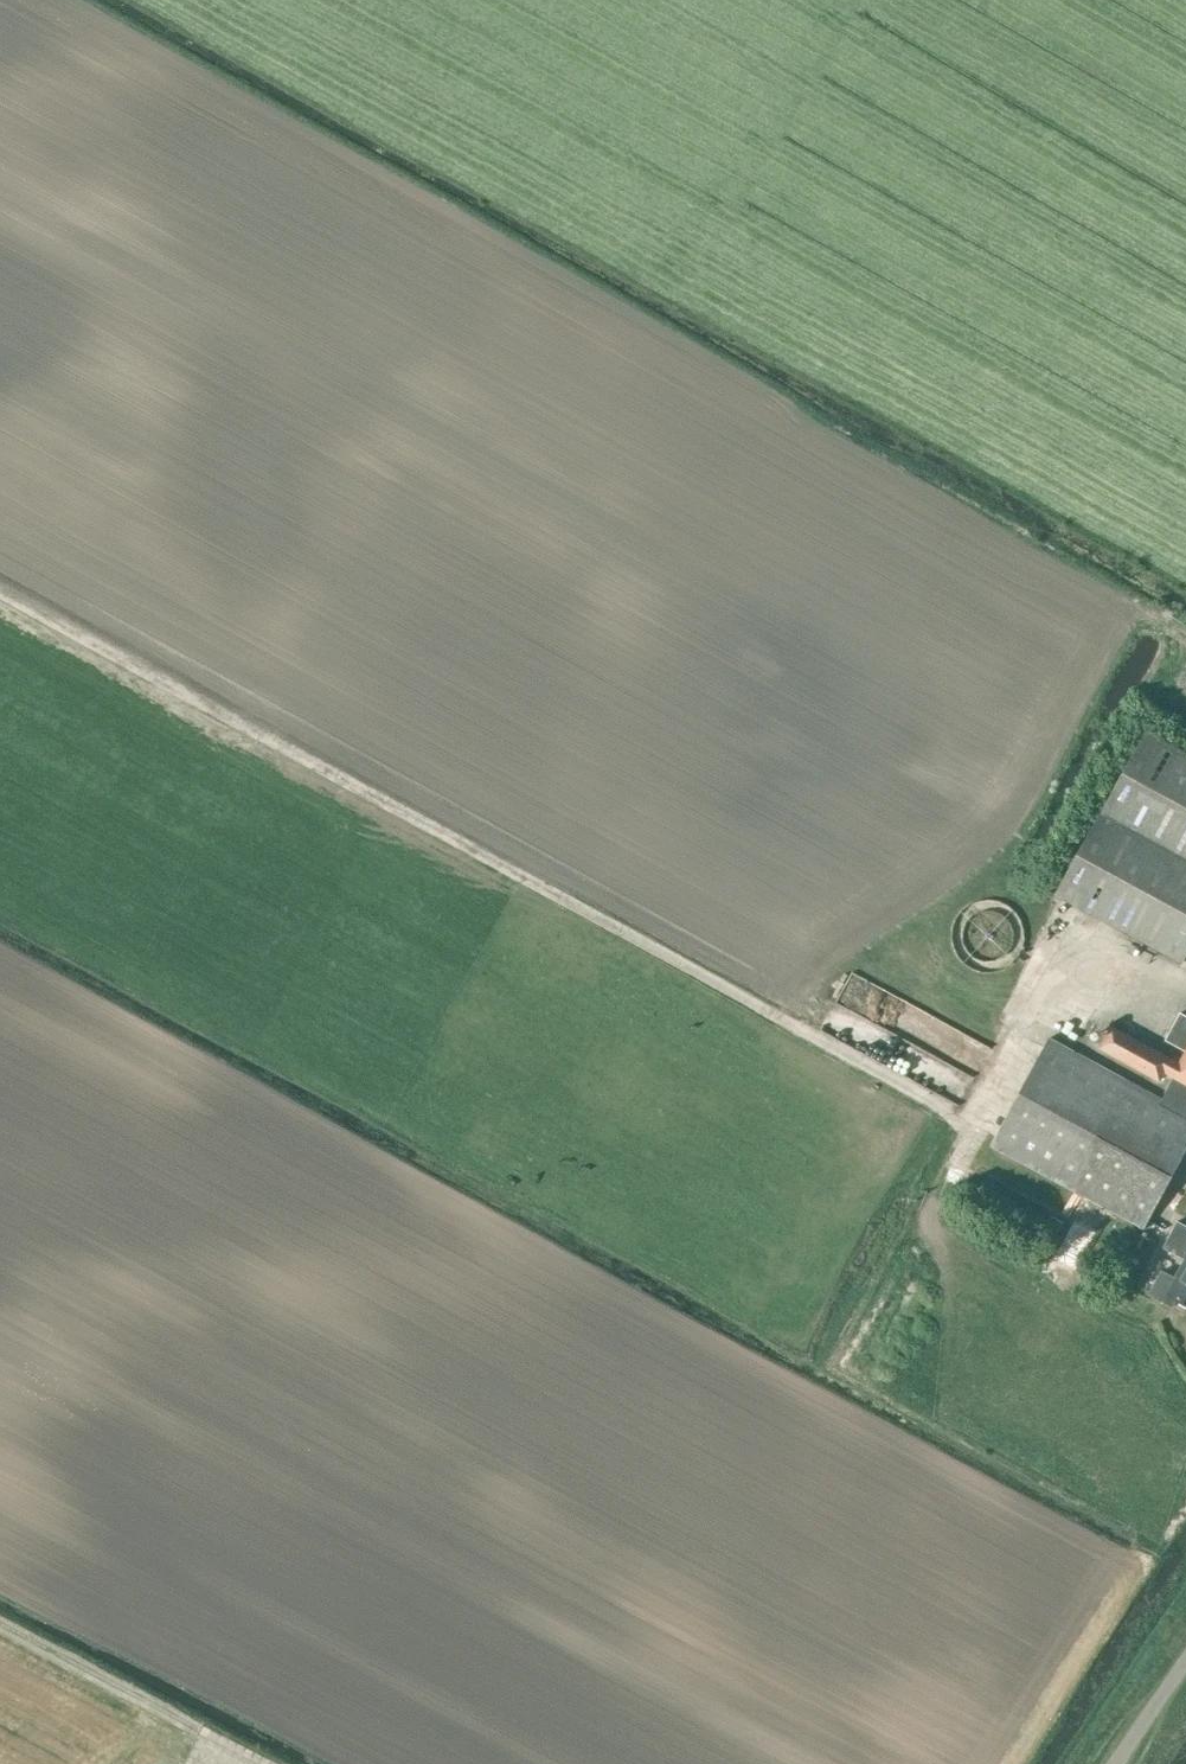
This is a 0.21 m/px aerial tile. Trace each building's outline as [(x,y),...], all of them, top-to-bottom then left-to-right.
[(1100,814),(1185,860),(1185,754),(1144,731),(1100,814)] [(1185,958),(1185,860),(1100,814),(1057,896),(1183,963),(1185,958)] [(823,1024),(956,1088),(966,1067),(833,1003),(823,1024)] [(1181,1012),(1166,1040),(1180,1047),(1178,1051),(1173,1056),(1114,1024),(1101,1047),(1161,1079),(1165,1071),(1175,1076),(1163,1098),(1050,1038),(992,1147),(1144,1228),(1185,1149),(1185,1015),(1181,1012)] [(1178,1223),(1165,1249),(1185,1260),(1185,1227),(1178,1223)] [(1169,1293),(1185,1302),(1185,1261),(1169,1293)]
